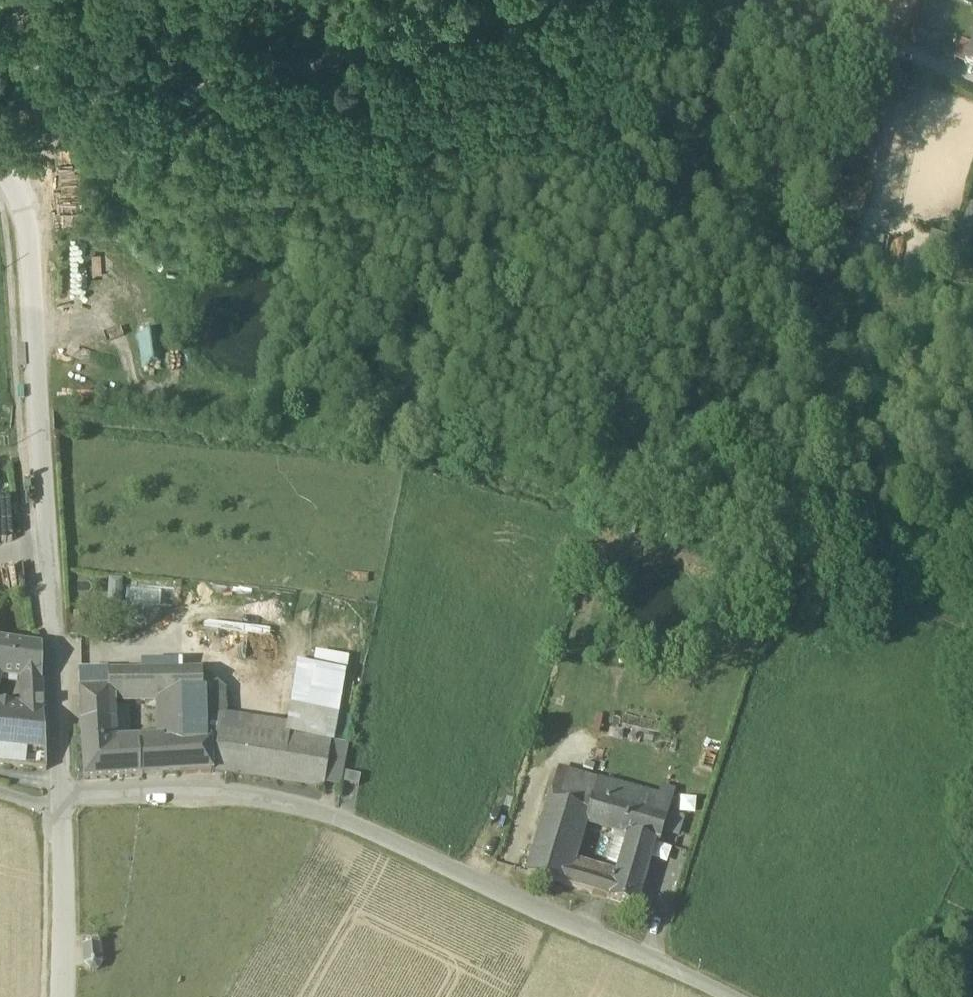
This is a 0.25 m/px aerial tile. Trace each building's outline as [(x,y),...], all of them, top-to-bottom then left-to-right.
[(972,48),(972,46),(963,42),(955,62),(966,66),(968,61),(972,48)] [(865,193),(837,188),(831,224),(842,226),(859,229),(865,193)] [(966,213),(956,246),(969,249),(972,235),(972,215),(966,213)] [(872,273),(875,264),(858,261),(856,271),(872,273)] [(0,640),(0,674),(23,678),(41,682),(41,646),(0,640)] [(346,673),(297,664),(296,667),(295,673),(284,735),(288,736),(330,743),(333,744),(346,673)] [(203,668),(143,671),(145,698),(160,697),(162,743),(206,741),(206,728),(203,668)] [(143,671),(130,672),(131,699),(145,698),(143,671)] [(130,672),(79,674),(82,726),(111,724),(109,700),(131,699),(130,672)] [(41,682),(23,678),(23,697),(41,696),(41,682)] [(23,697),(23,711),(0,706),(0,747),(45,752),(41,696),(23,697)] [(146,743),(112,745),(111,724),(82,726),(84,781),(148,777),(146,743)] [(162,743),(146,743),(148,777),(213,774),(211,734),(211,727),(206,728),(206,741),(162,743)] [(287,746),(211,734),(213,773),(322,791),(323,785),(330,743),(288,736),(287,746)] [(333,744),(330,743),(323,785),(340,788),(349,746),(333,744)] [(0,747),(0,764),(46,770),(45,752),(0,747)] [(660,796),(562,767),(556,785),(593,796),(668,818),(673,800),(660,796)] [(359,788),(360,778),(345,775),(343,785),(359,788)] [(593,796),(556,785),(529,875),(566,886),(572,866),(586,822),(593,796)] [(676,791),(663,787),(660,796),(673,800),(676,791)] [(668,818),(593,796),(586,822),(629,835),(656,843),(660,844),(668,818)] [(656,843),(629,835),(616,879),(610,899),(637,907),(656,843)] [(599,874),(572,866),(566,886),(593,894),(599,874)] [(616,879),(599,874),(593,894),(610,899),(616,879)] [(100,945),(83,945),(83,969),(90,975),(97,974),(102,969),(100,945)]
